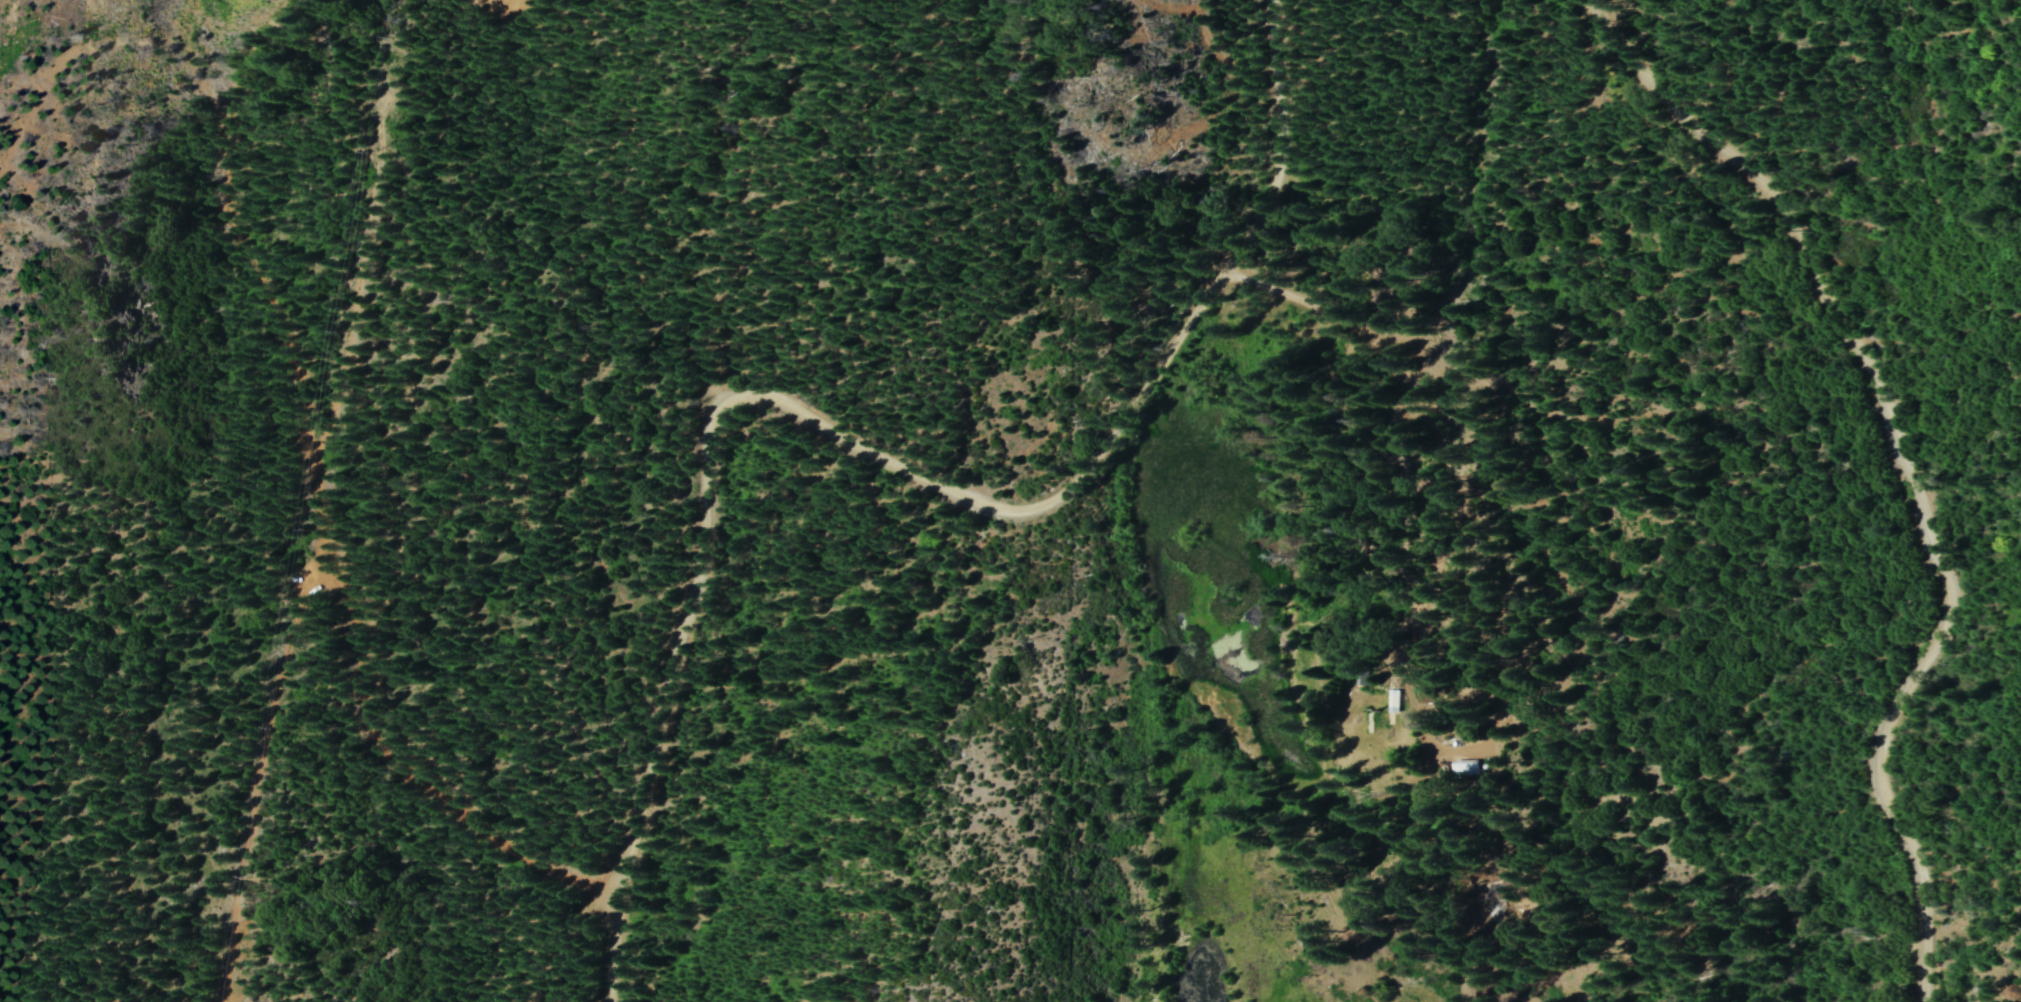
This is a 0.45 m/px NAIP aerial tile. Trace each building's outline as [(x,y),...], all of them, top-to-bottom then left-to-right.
[(1494,881),(1474,889),(1487,919),(1507,911),(1494,881)]
